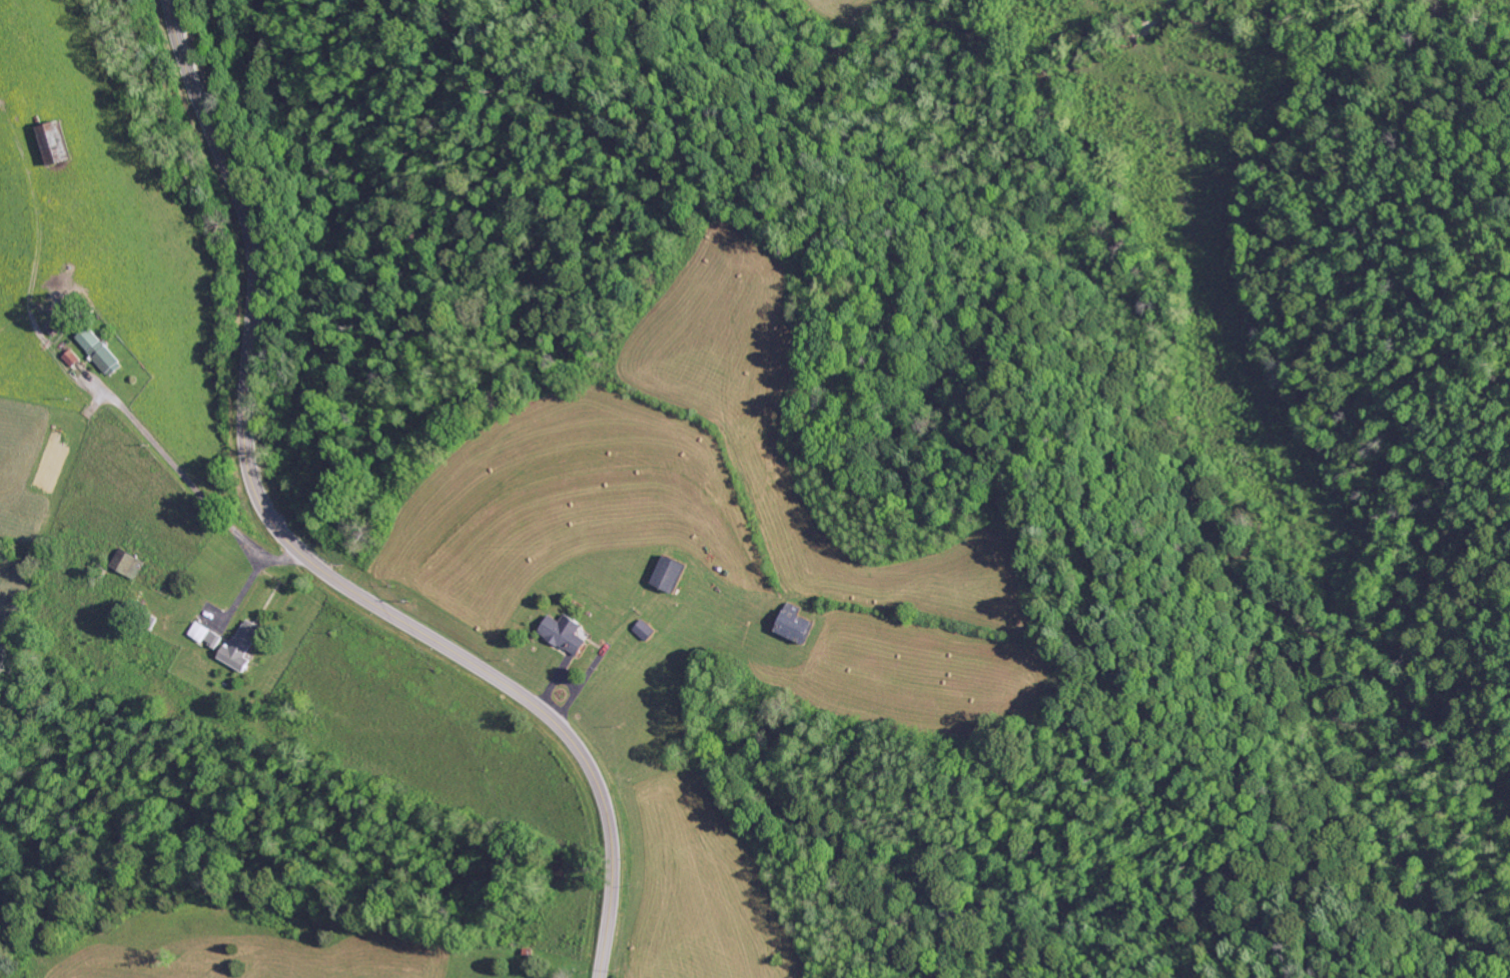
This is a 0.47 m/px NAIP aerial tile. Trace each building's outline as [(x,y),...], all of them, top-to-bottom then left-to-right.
[(47,166),(71,161),(64,122),(40,126),(47,166)] [(126,366),(91,327),(78,339),(113,377),(126,366)] [(65,358),(74,368),(83,360),(74,350),(65,358)] [(147,562),(122,549),(113,567),(138,580),(147,562)] [(654,584),(676,594),(689,565),(668,555),(654,584)] [(807,646),(818,623),(789,610),(779,632),(807,646)] [(549,616),(539,637),(581,656),(588,641),(577,636),(583,624),(565,616),(562,622),(549,616)] [(219,659),(246,673),(252,661),(247,658),(263,628),(247,619),(232,649),(226,646),(219,659)] [(634,631),(648,642),(657,631),(643,620),(634,631)] [(217,650),(224,637),(197,622),(190,635),(217,650)]
